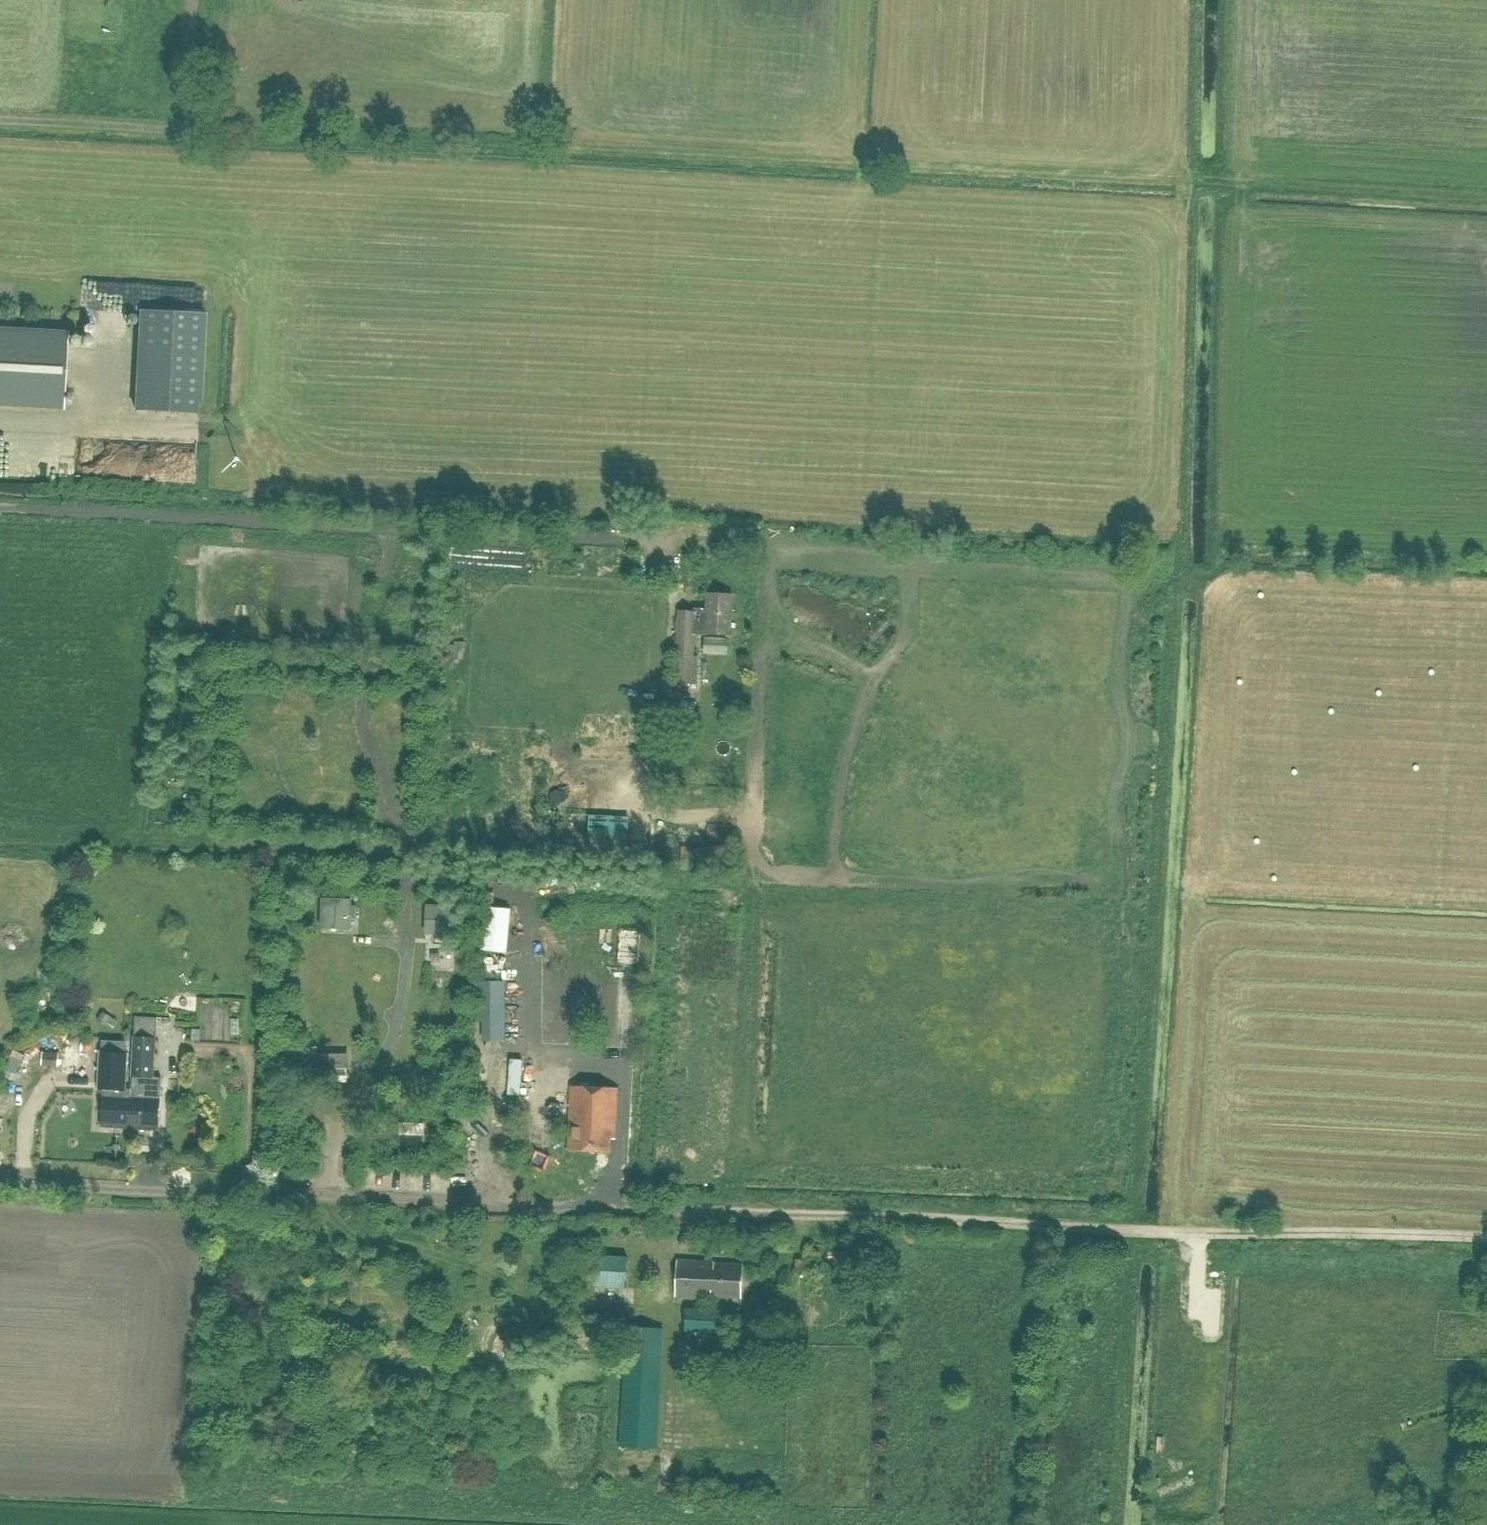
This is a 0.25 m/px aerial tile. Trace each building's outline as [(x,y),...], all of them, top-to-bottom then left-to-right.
[(161,395),(164,303),(142,302),(138,394),(161,395)] [(201,397),(204,303),(165,302),(162,396),(201,397)] [(0,331),(0,403),(62,406),(66,335),(0,331)] [(678,611),(676,656),(675,684),(697,685),(698,657),(693,657),(694,634),(731,636),(733,595),(706,594),(705,612),(678,611)] [(728,652),(727,637),(706,638),(707,653),(728,652)] [(537,928),(537,916),(519,915),(518,927),(537,928)] [(127,1089),(124,1129),(159,1131),(163,1077),(155,1077),(158,1037),(136,1036),(131,1089),(127,1089)] [(42,1050),(41,1064),(58,1065),(59,1051),(42,1050)] [(124,1129),(127,1089),(126,1089),(128,1054),(105,1053),(100,1127),(124,1129)] [(611,1153),(611,1139),(615,1139),(617,1088),(570,1086),(567,1151),(611,1153)] [(850,1260),(851,1249),(831,1249),(831,1260),(850,1260)] [(585,1287),(645,1289),(647,1257),(587,1255),(585,1287)] [(742,1265),(713,1264),(713,1262),(678,1260),(676,1297),(710,1299),(710,1296),(740,1298),(742,1265)] [(685,1308),(683,1353),(708,1353),(709,1333),(719,1334),(720,1310),(685,1308)] [(657,1449),(663,1328),(626,1326),(619,1447),(657,1449)]
